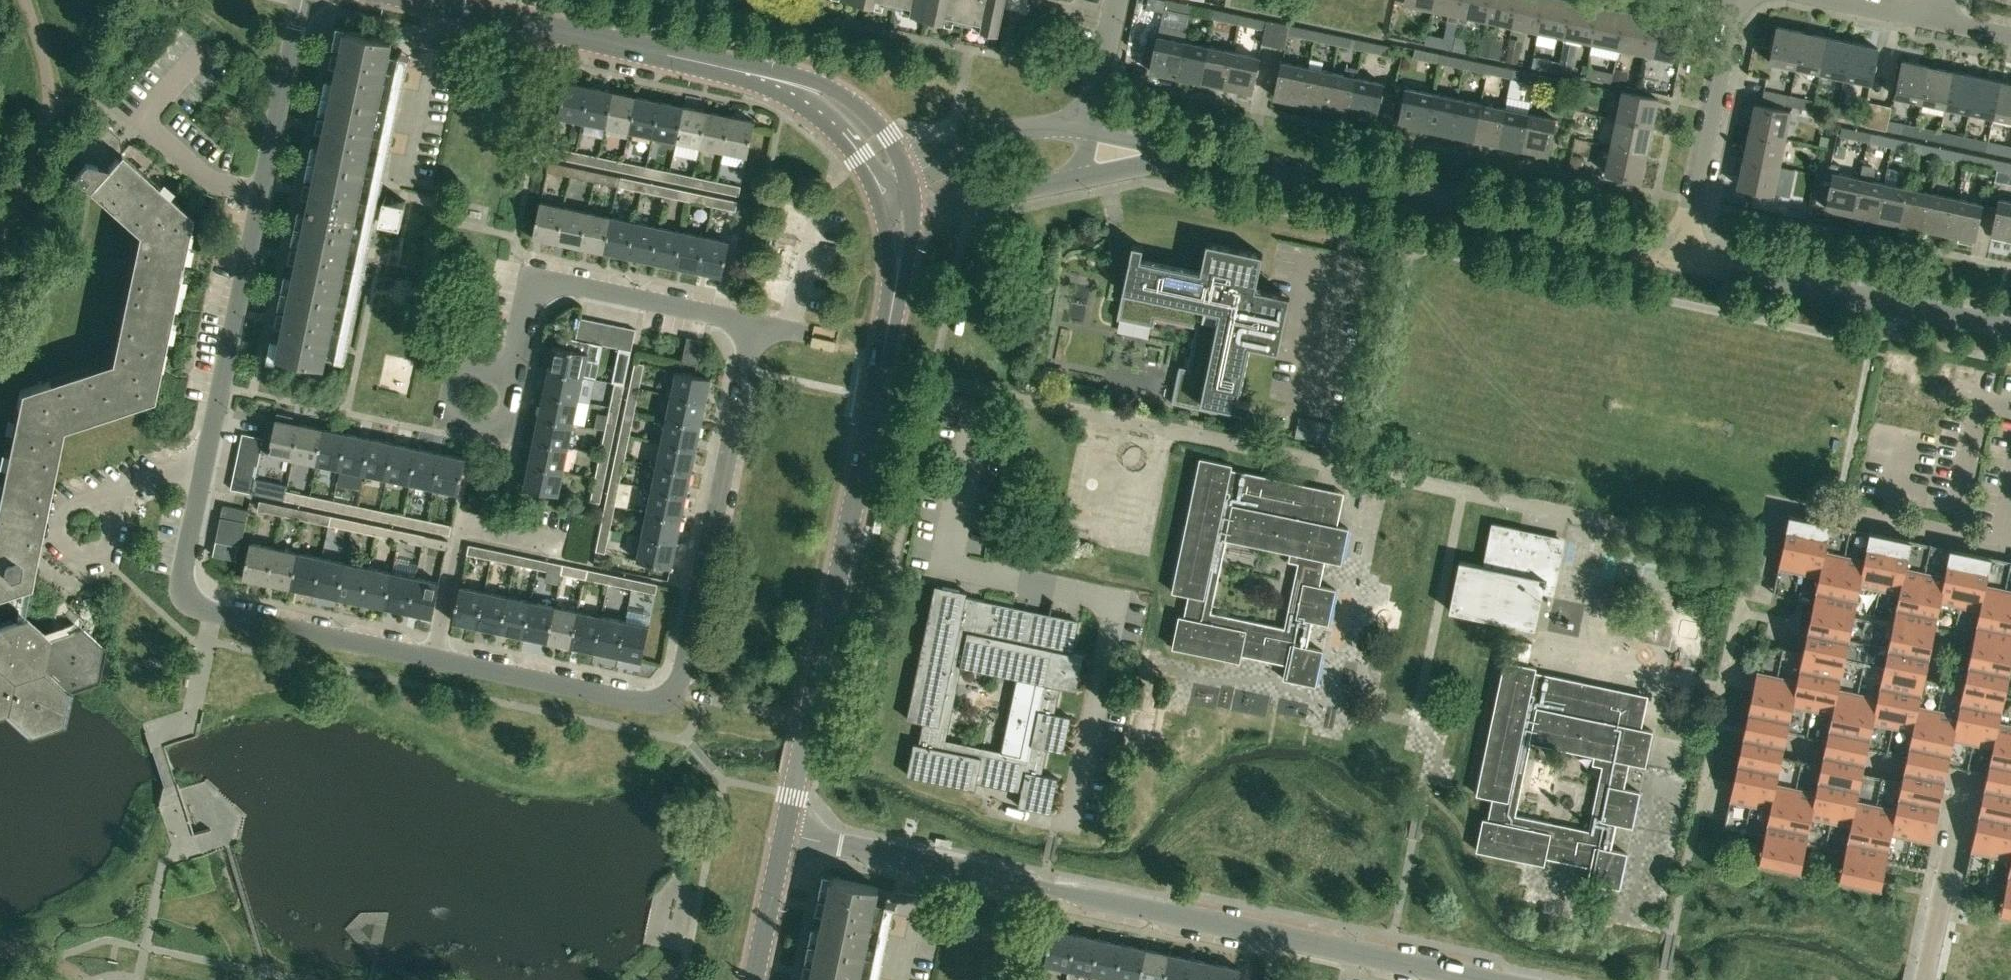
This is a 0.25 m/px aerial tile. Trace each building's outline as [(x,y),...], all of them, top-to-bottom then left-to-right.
[(875,5),(876,2),(911,9),(911,12),(946,20),(947,17),(982,24),(981,27),(1000,31),(1006,0),(851,0),(875,5)] [(1192,4),(1173,0),(1166,0),(1164,8),(1190,13),(1192,4)] [(1462,0),(1435,0),(1433,8),(1459,13),(1462,0)] [(1490,0),(1462,0),(1459,13),(1486,19),(1490,0)] [(1518,0),(1490,0),(1486,19),(1513,25),(1518,0)] [(1546,0),(1518,0),(1513,25),(1539,30),(1546,0)] [(1574,0),(1546,0),(1539,30),(1566,36),(1574,0)] [(1600,5),(1575,0),(1574,0),(1566,36),(1593,41),(1600,5)] [(1215,18),(1216,9),(1192,4),(1190,13),(1215,18)] [(1619,47),(1627,11),(1600,5),(1593,41),(1619,47)] [(1238,23),(1240,14),(1216,9),(1215,18),(1238,23)] [(1646,53),(1653,17),(1627,11),(1619,47),(1646,53)] [(1277,31),(1278,22),(1240,14),(1238,23),(1277,31)] [(1653,17),(1646,53),(1666,57),(1661,80),(1674,83),(1679,60),(1673,58),(1680,22),(1653,17)] [(1315,39),(1317,30),(1278,22),(1277,31),(1315,39)] [(1796,67),(1804,32),(1777,26),(1770,62),(1796,67)] [(332,54),(330,67),(338,69),(333,95),(379,105),(393,39),(346,29),(341,56),(332,54)] [(1339,44),(1340,35),(1317,30),(1315,39),(1339,44)] [(1820,72),(1828,37),(1804,32),(1796,67),(1820,72)] [(1177,76),(1185,41),(1158,35),(1151,71),(1177,76)] [(1362,49),(1364,40),(1340,35),(1339,44),(1362,49)] [(1147,43),(1156,45),(1158,38),(1148,36),(1147,43)] [(1844,77),(1852,42),(1828,37),(1820,72),(1844,77)] [(1364,40),(1362,49),(1389,55),(1391,46),(1364,40)] [(1201,81),(1209,46),(1185,41),(1177,76),(1201,81)] [(1852,42),(1844,77),(1871,83),(1878,47),(1852,42)] [(1225,86),(1233,51),(1209,46),(1201,81),(1225,86)] [(1439,63),(1441,53),(1415,48),(1413,57),(1439,63)] [(1520,56),(1521,51),(1516,50),(1508,48),(1505,60),(1513,62),(1519,63),(1520,56)] [(1233,51),(1225,86),(1252,92),(1259,56),(1233,51)] [(1463,68),(1465,59),(1441,53),(1439,63),(1463,68)] [(1534,56),(1532,66),(1549,70),(1551,60),(1534,56)] [(1333,72),(1323,70),(1324,61),(1312,58),(1310,67),(1309,67),(1302,102),(1325,107),(1333,72)] [(1574,60),(1561,58),(1560,61),(1560,65),(1558,72),(1565,73),(1572,74),(1574,60)] [(1487,73),(1489,63),(1465,59),(1463,68),(1487,73)] [(1922,101),(1929,66),(1903,60),(1895,96),(1922,101)] [(1302,102),(1309,67),(1283,61),(1275,97),(1302,102)] [(1511,78),(1513,69),(1489,63),(1487,73),(1511,78)] [(1349,112),(1357,77),(1358,69),(1346,66),(1345,74),(1333,72),(1325,107),(1349,112)] [(1946,107),(1953,71),(1929,66),(1922,101),(1946,107)] [(1609,70),(1603,68),(1600,80),(1607,81),(1612,82),(1614,71),(1609,70)] [(1535,83),(1537,74),(1513,69),(1511,78),(1535,83)] [(1628,71),(1615,69),(1612,82),(1625,85),(1628,71)] [(1969,112),(1977,76),(1953,71),(1946,107),(1969,112)] [(1537,74),(1535,83),(1561,88),(1563,79),(1537,74)] [(1993,117),(2001,81),(1977,76),(1969,112),(1993,117)] [(1357,77),(1349,112),(1376,118),(1383,82),(1357,77)] [(1520,98),(1523,81),(1516,79),(1511,78),(1508,95),(1520,98)] [(583,121),(590,86),(566,81),(558,116),(583,121)] [(2001,81),(1993,117),(2010,120),(2010,83),(2001,81)] [(606,126),(613,91),(590,86),(583,121),(606,126)] [(1426,128),(1433,93),(1407,87),(1399,123),(1426,128)] [(630,131),(637,96),(613,91),(606,126),(630,131)] [(1617,119),(1652,127),(1658,99),(1622,91),(1617,119)] [(1788,105),(1790,96),(1763,91),(1762,100),(1788,105)] [(1450,133),(1457,98),(1433,93),(1426,128),(1450,133)] [(319,119),(316,132),(324,134),(319,160),(366,170),(379,105),(333,95),(327,121),(319,119)] [(653,135),(660,101),(637,96),(630,131),(653,135)] [(1812,110),(1814,101),(1790,96),(1788,105),(1812,110)] [(1473,138),(1481,103),(1457,98),(1450,133),(1473,138)] [(676,140),(684,106),(660,101),(653,135),(676,140)] [(1836,115),(1838,106),(1814,101),(1812,110),(1836,115)] [(1875,127),(1880,104),(1869,102),(1867,112),(1838,106),(1836,115),(1865,121),(1864,125),(1875,127)] [(1497,143),(1505,108),(1481,103),(1473,138),(1497,143)] [(1749,131),(1785,139),(1791,112),(1755,104),(1749,131)] [(1915,135),(1916,127),(1889,121),(1891,107),(1880,104),(1875,127),(1915,135)] [(700,145),(707,111),(684,106),(676,140),(700,145)] [(1521,148),(1529,113),(1505,108),(1497,143),(1521,148)] [(723,150),(731,116),(707,111),(700,145),(723,150)] [(1529,113),(1521,148),(1548,154),(1555,118),(1529,113)] [(731,116),(723,150),(748,155),(755,121),(731,116)] [(1647,153),(1652,127),(1617,119),(1611,146),(1647,153)] [(24,579),(28,558),(56,422),(147,393),(184,217),(116,156),(107,148),(118,136),(101,120),(73,152),(82,160),(71,172),(88,187),(92,182),(145,229),(116,365),(51,386),(49,380),(20,390),(17,405),(23,406),(0,517),(0,587),(24,579)] [(1867,141),(1869,132),(1842,127),(1841,136),(1867,141)] [(1938,141),(1940,132),(1916,127),(1915,135),(1938,141)] [(1780,165),(1785,139),(1749,131),(1744,158),(1780,165)] [(1891,146),(1893,137),(1869,132),(1867,141),(1891,146)] [(1962,146),(1964,137),(1940,132),(1938,141),(1962,146)] [(1915,151),(1917,142),(1893,137),(1891,146),(1915,151)] [(1986,151),(1988,142),(1964,137),(1962,146),(1986,151)] [(1939,156),(1941,147),(1917,142),(1915,151),(1939,156)] [(2010,149),(2010,147),(1988,142),(1986,151),(2010,156),(2010,149)] [(574,161),(576,151),(552,146),(550,156),(574,161)] [(1642,180),(1647,153),(1611,146),(1606,172),(1642,180)] [(1963,161),(1965,152),(1941,147),(1939,156),(1963,161)] [(598,166),(600,156),(576,151),(574,161),(598,166)] [(1965,152),(1963,161),(1989,167),(1991,157),(1965,152)] [(1570,164),(1569,170),(1582,173),(1583,168),(1585,157),(1578,155),(1572,154),(1570,164)] [(621,171),(623,161),(600,156),(598,166),(621,171)] [(1774,193),(1780,165),(1744,158),(1738,185),(1774,193)] [(305,185),(303,197),(311,199),(305,225),(352,235),(366,170),(319,160),(313,186),(305,185)] [(645,176),(647,166),(623,161),(621,171),(645,176)] [(571,176),(573,167),(549,162),(547,171),(571,176)] [(1884,183),(1873,180),(1876,166),(1863,164),(1860,178),(1852,213),(1876,218),(1884,183)] [(668,180),(670,171),(647,166),(645,176),(668,180)] [(595,181),(597,172),(573,167),(571,176),(595,181)] [(692,185),(694,176),(670,171),(668,180),(692,185)] [(618,186),(620,177),(597,172),(595,181),(618,186)] [(1852,213),(1860,178),(1833,172),(1826,208),(1852,213)] [(715,190),(717,181),(694,176),(692,185),(715,190)] [(642,191),(644,182),(620,177),(618,186),(642,191)] [(794,180),(787,178),(784,190),(792,191),(794,180)] [(717,181),(715,190),(739,195),(741,186),(717,181)] [(665,196),(667,187),(644,182),(642,191),(665,196)] [(1900,223),(1908,188),(1884,183),(1876,218),(1900,223)] [(689,201),(691,192),(667,187),(665,196),(689,201)] [(1924,228),(1931,193),(1908,188),(1900,223),(1924,228)] [(712,206),(714,197),(691,192),(689,201),(712,206)] [(1948,233),(1955,198),(1931,193),(1924,228),(1948,233)] [(398,198),(385,196),(383,207),(404,212),(407,200),(398,198)] [(714,197),(712,206),(736,211),(738,202),(714,197)] [(1972,244),(1973,239),(1974,239),(1982,203),(1955,198),(1948,233),(1959,236),(1958,241),(1972,244)] [(1999,199),(1992,234),(2010,238),(2010,201),(1999,199)] [(558,241),(565,206),(541,201),(533,236),(558,241)] [(581,246),(589,211),(565,206),(558,241),(581,246)] [(404,212),(383,207),(381,219),(402,224),(404,212)] [(605,251),(612,216),(589,211),(581,246),(605,251)] [(628,256),(635,221),(612,216),(605,251),(628,256)] [(652,261),(659,226),(635,221),(628,256),(652,261)] [(292,249),(289,262),(297,264),(292,290),(339,300),(352,235),(305,225),(300,251),(292,249)] [(675,266),(682,231),(659,226),(652,261),(675,266)] [(699,270),(706,236),(682,231),(675,266),(699,270)] [(706,236),(699,270),(723,276),(730,241),(706,236)] [(1239,399),(1251,345),(1279,351),(1285,322),(1288,309),(1290,295),(1263,290),(1256,288),(1258,275),(1263,253),(1207,242),(1201,270),(1141,257),(1144,246),(1133,244),(1131,255),(1117,319),(1154,326),(1155,319),(1196,327),(1188,368),(1180,366),(1172,402),(1229,415),(1231,409),(1248,412),(1251,402),(1239,399)] [(278,314),(276,327),(284,328),(278,355),(325,365),(339,300),(292,290),(286,316),(278,314)] [(588,341),(593,320),(581,317),(577,338),(588,341)] [(1882,319),(1881,325),(1896,328),(1897,323),(1882,319)] [(599,343),(603,322),(593,320),(588,341),(591,341),(599,343)] [(610,345),(614,324),(603,322),(599,343),(610,345)] [(620,347),(625,326),(614,324),(610,345),(620,347)] [(625,326),(620,347),(632,350),(636,329),(625,326)] [(554,344),(549,368),(584,376),(591,341),(588,341),(577,338),(566,336),(564,346),(554,344)] [(702,340),(688,337),(683,361),(697,363),(702,340)] [(618,359),(613,382),(616,382),(625,384),(630,361),(632,350),(620,347),(618,359)] [(631,386),(640,388),(645,364),(636,362),(631,386)] [(579,399),(584,376),(549,368),(544,392),(579,399)] [(672,394),(706,401),(711,377),(677,370),(672,394)] [(620,408),(625,384),(616,382),(611,406),(620,408)] [(635,411),(640,388),(631,386),(626,409),(635,411)] [(574,422),(579,399),(544,392),(539,415),(574,422)] [(701,425),(706,401),(672,394),(667,418),(701,425)] [(615,431),(620,408),(611,406),(606,429),(615,431)] [(630,434),(635,411),(626,409),(621,433),(630,434)] [(1942,415),(1925,412),(1923,423),(1940,427),(1942,415)] [(569,446),(574,422),(539,415),(534,439),(569,446)] [(1310,419),(1300,417),(1296,437),(1337,445),(1341,425),(1310,419)] [(301,423),(283,419),(277,418),(270,452),(294,458),(301,423)] [(697,448),(701,425),(667,418),(662,441),(697,448)] [(317,463),(325,428),(301,423),(294,458),(317,463)] [(341,467),(348,433),(325,428),(317,463),(341,467)] [(610,455),(615,431),(606,429),(601,453),(610,455)] [(240,444),(262,449),(264,437),(243,433),(240,444)] [(364,472),(372,438),(348,433),(341,467),(364,472)] [(625,458),(630,434),(621,433),(616,456),(625,458)] [(388,477),(395,443),(372,438),(364,472),(388,477)] [(564,469),(569,446),(534,439),(529,462),(564,469)] [(692,472),(697,448),(662,441),(657,465),(692,472)] [(411,482),(419,447),(395,443),(388,477),(411,482)] [(259,460),(262,449),(240,444),(238,455),(259,460)] [(435,487),(442,452),(419,447),(411,482),(435,487)] [(442,452),(435,487),(459,492),(466,457),(442,452)] [(605,478),(610,455),(601,453),(597,476),(605,478)] [(257,470),(259,460),(238,455),(236,466),(257,470)] [(620,481),(625,458),(616,456),(611,480),(620,481)] [(1346,528),(1348,529),(1349,527),(1337,525),(1343,495),(1315,489),(1316,486),(1314,486),(1314,489),(1278,481),(1278,479),(1231,469),(1232,464),(1201,457),(1200,459),(1203,459),(1175,590),(1173,589),(1173,591),(1189,594),(1184,616),(1179,615),(1173,647),(1174,647),(1174,644),(1239,658),(1239,660),(1240,661),(1243,649),(1288,659),(1284,678),(1316,685),(1316,683),(1314,683),(1320,651),(1323,651),(1323,650),(1307,646),(1312,620),(1329,624),(1329,622),(1326,622),(1333,589),(1336,590),(1336,589),(1320,585),(1325,559),(1341,562),(1342,561),(1339,560),(1346,528)] [(559,494),(564,469),(529,462),(524,487),(559,494)] [(687,495),(692,472),(657,465),(652,488),(687,495)] [(255,481),(257,470),(236,466),(234,476),(255,481)] [(252,492),(255,481),(234,476),(231,488),(252,492)] [(600,502),(605,478),(597,476),(592,500),(600,502)] [(615,505),(620,481),(611,480),(606,503),(615,505)] [(682,519),(687,495),(652,488),(647,512),(682,519)] [(309,504),(310,495),(287,490),(285,499),(309,504)] [(332,509),(334,500),(310,495),(309,504),(332,509)] [(282,514),(284,505),(260,500),(259,509),(282,514)] [(355,514),(357,505),(334,500),(332,509),(355,514)] [(610,528),(615,505),(606,503),(601,527),(610,528)] [(222,516),(246,521),(249,509),(224,504),(222,516)] [(306,519),(307,510),(284,505),(282,514),(306,519)] [(379,519),(381,510),(357,505),(355,514),(379,519)] [(329,524),(331,515),(307,510),(306,519),(329,524)] [(402,524),(404,515),(381,510),(379,519),(402,524)] [(677,542),(682,519),(647,512),(642,535),(677,542)] [(883,516),(876,514),(873,530),(880,532),(883,516)] [(1781,554),(1779,568),(1819,575),(1825,549),(1831,522),(1789,514),(1781,554)] [(353,529),(354,520),(331,515),(329,524),(353,529)] [(426,529),(428,520),(404,515),(402,524),(426,529)] [(222,516),(219,528),(244,533),(246,521),(222,516)] [(376,534),(378,525),(354,520),(353,529),(376,534)] [(428,520),(426,529),(450,534),(452,525),(428,520)] [(1870,531),(1831,522),(1825,549),(1864,557),(1870,531)] [(1520,529),(1492,523),(1483,565),(1460,560),(1450,610),(1535,627),(1543,591),(1554,594),(1565,542),(1519,532),(1520,529)] [(400,539),(401,530),(378,525),(376,534),(400,539)] [(605,552),(610,528),(601,527),(596,550),(605,552)] [(219,528),(217,539),(241,545),(244,533),(219,528)] [(423,544),(425,535),(401,530),(400,539),(423,544)] [(1864,557),(1860,583),(1899,592),(1905,566),(1911,539),(1870,531),(1864,557)] [(425,535),(423,544),(447,549),(449,540),(425,535)] [(672,566),(677,542),(642,535),(637,559),(672,566)] [(1950,547),(1911,539),(1905,566),(1945,574),(1950,547)] [(217,540),(214,554),(235,558),(238,544),(217,540)] [(268,581),(275,547),(251,542),(244,576),(268,581)] [(492,558),(493,549),(470,544),(468,553),(492,558)] [(299,552),(283,548),(275,547),(268,581),(291,586),(299,552)] [(1945,574),(1940,600),(1980,608),(1986,583),(1991,556),(1950,547),(1945,574)] [(515,563),(517,554),(493,549),(492,558),(515,563)] [(1796,687),(1792,704),(1832,712),(1836,696),(1838,687),(1844,660),(1850,633),(1854,610),(1860,583),(1864,557),(1825,549),(1819,575),(1813,603),(1807,630),(1803,650),(1797,678),(1796,687)] [(315,591),(322,556),(299,552),(291,586),(315,591)] [(538,568),(540,559),(517,554),(515,563),(538,568)] [(338,596),(346,561),(322,556),(315,591),(338,596)] [(1991,556),(1986,583),(2010,588),(2010,560),(1991,556)] [(562,573),(564,564),(540,559),(538,568),(562,573)] [(362,601),(369,566),(346,561),(338,596),(362,601)] [(585,578),(587,569),(564,564),(562,573),(585,578)] [(385,606),(393,571),(369,566),(362,601),(385,606)] [(1877,695),(1873,721),(1912,729),(1918,704),(1924,677),(1935,627),(1940,600),(1945,574),(1905,566),(1899,592),(1893,619),(1891,631),(1889,641),(1883,669),(1877,695)] [(1819,575),(1779,568),(1773,595),(1799,600),(1813,603),(1819,575)] [(609,583),(611,574),(587,569),(585,578),(609,583)] [(409,611),(416,576),(393,571),(385,606),(409,611)] [(632,588),(634,579),(611,574),(609,583),(632,588)] [(416,576),(409,611),(433,616),(441,581),(416,576)] [(634,579),(632,588),(656,593),(658,584),(634,579)] [(1899,592),(1860,583),(1854,610),(1893,619),(1899,592)] [(1954,738),(1993,746),(1999,720),(2004,694),(2010,663),(2010,588),(1986,583),(1980,608),(1974,635),(1963,685),(1958,712),(1954,738)] [(477,625),(485,590),(460,585),(453,620),(477,625)] [(1081,656),(1083,656),(1084,655),(1072,653),(1078,623),(1050,617),(1051,614),(1050,614),(1049,616),(1013,609),(1013,606),(975,598),(966,596),(967,591),(936,585),(935,586),(938,587),(910,717),(908,717),(908,718),(924,721),(919,743),(914,742),(908,774),(909,774),(910,772),(975,786),(974,788),(975,788),(978,777),(1023,786),(1019,805),(1051,812),(1051,811),(1049,810),(1055,778),(1058,778),(1058,777),(1042,774),(1048,748),(1064,751),(1064,750),(1062,749),(1068,717),(1071,717),(1071,716),(1055,713),(1060,686),(1076,690),(1077,688),(1074,688),(1081,656)] [(501,630),(508,595),(485,590),(477,625),(501,630)] [(524,635),(532,600),(508,595),(501,630),(524,635)] [(548,640),(555,605),(532,600),(524,635),(548,640)] [(1980,608),(1940,600),(1935,627),(1974,635),(1980,608)] [(571,645),(579,610),(555,605),(548,640),(571,645)] [(595,650),(602,615),(579,610),(571,645),(595,650)] [(1893,619),(1854,610),(1850,633),(1889,641),(1893,619)] [(618,655),(625,620),(602,615),(595,650),(618,655)] [(50,637),(27,616),(26,616),(0,625),(0,712),(7,710),(30,731),(61,721),(67,690),(98,680),(104,649),(81,627),(50,637)] [(625,620),(618,655),(642,660),(650,625),(625,620)] [(1889,641),(1850,633),(1844,660),(1883,669),(1889,641)] [(1533,642),(1510,637),(1505,660),(1528,664),(1533,642)] [(1803,650),(1763,642),(1757,670),(1797,678),(1803,650)] [(1650,731),(1653,731),(1653,730),(1641,728),(1648,699),(1619,693),(1620,689),(1619,689),(1618,692),(1582,684),(1582,681),(1536,671),(1537,666),(1505,660),(1504,661),(1507,662),(1480,792),(1477,792),(1477,793),(1493,797),(1488,818),(1483,817),(1477,849),(1478,849),(1479,847),(1544,861),(1543,863),(1545,863),(1547,852),(1592,861),(1588,880),(1620,887),(1620,886),(1618,885),(1624,853),(1627,854),(1627,852),(1611,849),(1617,823),(1633,826),(1633,825),(1631,824),(1637,792),(1640,793),(1640,791),(1624,788),(1629,762),(1646,765),(1646,764),(1643,763),(1650,731)] [(1883,669),(1844,660),(1838,687),(1877,695),(1883,669)] [(1732,786),(1730,799),(1771,807),(1777,782),(1782,756),(1785,740),(1787,731),(1792,704),(1796,687),(1797,678),(1757,670),(1755,679),(1753,691),(1745,728),(1744,731),(1744,734),(1734,781),(1732,786)] [(1963,685),(1924,677),(1918,704),(1958,712),(1963,685)] [(1816,790),(1811,816),(1851,824),(1857,799),(1863,772),(1868,747),(1873,721),(1877,695),(1838,687),(1836,696),(1832,712),(1826,739),(1824,749),(1821,764),(1816,790)] [(2004,694),(1999,720),(2010,723),(2010,696),(2004,694)] [(1832,712),(1792,704),(1787,731),(1826,739),(1832,712)] [(1896,807),(1892,833),(1932,841),(1935,827),(1946,775),(1948,765),(1954,738),(1958,712),(1918,704),(1912,729),(1907,756),(1904,767),(1902,780),(1896,807)] [(1971,849),(2010,858),(2010,723),(1999,720),(1993,746),(1987,773),(1985,784),(1974,836),(1971,849)] [(1912,729),(1873,721),(1868,747),(1907,756),(1912,729)] [(1993,746),(1954,738),(1948,765),(1987,773),(1993,746)] [(1821,764),(1782,756),(1777,782),(1816,790),(1821,764)] [(1902,780),(1863,772),(1857,799),(1896,807),(1902,780)] [(1760,858),(1759,860),(1800,868),(1801,866),(1806,843),(1811,816),(1816,790),(1777,782),(1771,807),(1766,829),(1765,834),(1760,858)] [(1771,807),(1730,799),(1727,815),(1725,825),(1765,834),(1766,829),(1771,807)] [(1840,874),(1840,876),(1881,885),(1881,883),(1886,859),(1892,833),(1896,807),(1857,799),(1851,824),(1845,851),(1840,874)] [(1851,824),(1811,816),(1806,843),(1845,851),(1851,824)] [(1932,841),(1892,833),(1886,859),(1927,868),(1932,841)] [(953,838),(935,835),(934,842),(952,846),(953,838)] [(1971,849),(1965,876),(2006,885),(2010,859),(2010,858),(1971,849)] [(2000,910),(2010,913),(2010,859),(2006,885),(2001,907),(2000,910)] [(818,902),(816,914),(824,916),(818,942),(865,952),(879,886),(832,876),(827,903),(818,902)] [(1068,968),(1076,933),(1052,928),(1044,963),(1068,968)] [(1092,973),(1099,938),(1076,933),(1068,968),(1092,973)] [(1115,978),(1123,943),(1099,938),(1092,973),(1115,978)] [(802,979),(807,979),(859,979),(865,952),(818,942),(813,968),(805,966),(802,979)] [(1146,948),(1123,943),(1115,978),(1125,979),(1140,979),(1146,948)] [(1170,953),(1146,948),(1140,979),(1164,979),(1170,953)] [(1193,958),(1170,953),(1164,979),(1189,979),(1193,958)] [(1217,963),(1193,958),(1189,979),(1213,979),(1217,963)] [(1213,979),(1239,979),(1241,968),(1217,963),(1213,979)]
